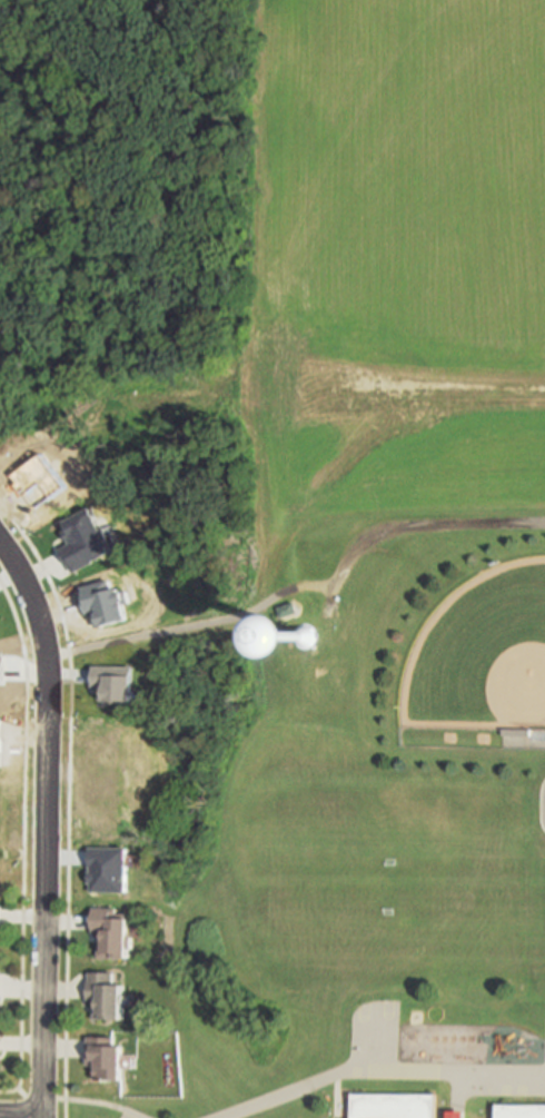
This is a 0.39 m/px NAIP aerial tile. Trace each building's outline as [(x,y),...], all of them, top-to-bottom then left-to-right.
[(331,651),(331,612),(305,612),(305,651),(331,651)] [(96,907),(120,907),(120,912),(132,912),(131,960),(121,959),(121,956),(101,954),(102,930),(96,930),(96,907)] [(92,971),(118,972),(117,983),(127,983),(126,1020),(96,1019),(97,999),(91,999),(92,971)] [(91,1037),(118,1036),(118,1042),(125,1042),(126,1082),(98,1084),(98,1063),(91,1063),(91,1037)] [(355,1095),(355,1117),(437,1117),(437,1095),(355,1095)] [(496,1106),(496,1117),(544,1117),(544,1106),(496,1106)]
